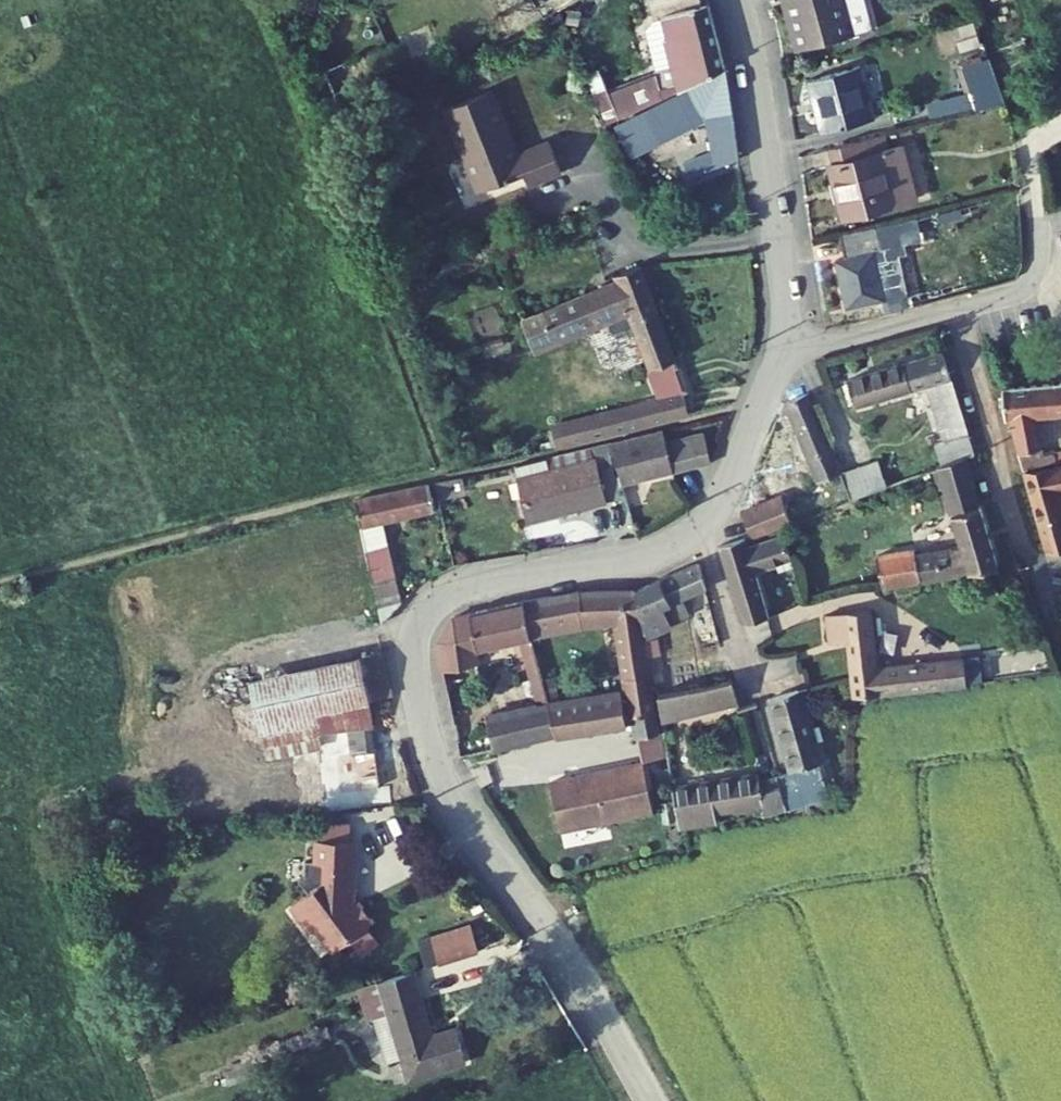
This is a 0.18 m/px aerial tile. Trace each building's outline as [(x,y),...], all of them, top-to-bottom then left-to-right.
[(789,2),(804,52),(853,37),(841,0),(794,0),(789,2)] [(639,89),(649,109),(670,97),(696,83),(677,17),(652,23),(663,72),(646,76),(647,84),(639,89)] [(948,22),(920,30),(952,111),(980,102),(948,22)] [(634,27),(646,76),(663,72),(652,23),(634,27)] [(830,77),(783,92),(799,142),(846,127),(830,77)] [(716,181),(696,83),(670,97),(672,107),(595,150),(607,172),(664,143),(671,156),(685,149),(690,173),(660,188),(668,204),(716,181)] [(649,109),(639,89),(574,123),(583,144),(649,109)] [(466,170),(451,139),(422,152),(436,183),(374,214),(397,259),(477,220),(455,175),(466,170)] [(859,140),(811,156),(816,174),(808,177),(824,227),(892,205),(876,156),(865,159),(859,140)] [(523,172),(498,177),(501,191),(526,186),(523,172)] [(898,220),(823,243),(829,264),(821,266),(835,312),(887,295),(874,251),(905,242),(898,220)] [(527,437),(530,450),(533,463),(660,436),(655,411),(660,409),(614,284),(496,337),(505,361),(571,333),(577,348),(594,342),(598,352),(608,348),(632,414),(527,437)] [(894,401),(910,441),(934,435),(907,365),(816,401),(826,428),(894,401)] [(808,392),(781,403),(815,482),(841,470),(808,392)] [(975,406),(977,440),(984,439),(997,485),(1024,479),(1014,438),(1060,427),(1060,393),(975,406)] [(765,425),(766,428),(796,508),(818,499),(816,493),(787,415),(765,425)] [(948,473),(934,435),(910,441),(926,483),(938,477),(948,473)] [(595,503),(697,480),(691,451),(653,460),(650,449),(584,464),(595,503)] [(584,464),(487,485),(501,538),(599,514),(595,503),(584,464)] [(1060,560),(1060,540),(1051,505),(1060,502),(1060,474),(998,489),(1021,572),(1060,560)] [(926,541),(953,530),(938,477),(926,483),(908,490),(906,492),(920,543),(926,541)] [(827,524),(863,510),(852,480),(816,493),(818,499),(827,524)] [(410,529),(404,504),(333,519),(360,632),(383,615),(365,540),(410,529)] [(761,524),(718,539),(727,561),(768,545),(761,524)] [(851,591),(854,614),(901,607),(969,589),(953,530),(926,541),(935,573),(890,585),(889,581),(851,591)] [(722,652),(741,645),(729,602),(757,588),(759,596),(767,594),(758,556),(722,573),(721,568),(701,574),(722,652)] [(626,594),(635,641),(675,633),(672,614),(700,608),(695,580),(626,594)] [(650,714),(635,641),(626,594),(597,596),(603,629),(618,701),(623,727),(642,723),(651,722),(650,714)] [(584,632),(603,629),(597,596),(578,597),(584,632)] [(528,640),(584,632),(578,597),(543,602),(521,607),(528,640)] [(551,747),(539,691),(528,640),(521,607),(452,624),(438,648),(442,679),(475,673),(474,667),(478,658),(523,649),(537,716),(521,719),(528,752),(551,747)] [(808,668),(812,700),(815,720),(861,717),(928,708),(925,681),(840,692),(833,637),(789,639),(790,668),(808,668)] [(357,668),(354,654),(243,679),(255,743),(318,729),(369,718),(367,710),(357,668)] [(377,663),(357,668),(367,710),(387,706),(377,663)] [(539,691),(551,747),(624,732),(623,727),(618,701),(558,713),(552,688),(539,691)] [(724,725),(718,700),(650,714),(651,722),(655,739),(724,725)] [(369,718),(318,729),(321,743),(373,736),(369,718)] [(778,718),(741,726),(759,801),(794,794),(778,718)] [(521,719),(505,723),(511,755),(528,752),(521,719)] [(647,748),(656,746),(655,739),(651,722),(642,723),(647,748)] [(484,727),(491,759),(511,755),(505,723),(484,727)] [(391,806),(373,736),(321,743),(324,758),(333,755),(349,815),(391,806)] [(542,800),(553,850),(628,834),(618,784),(542,800)] [(760,804),(652,826),(660,867),(677,863),(674,851),(736,839),(738,849),(765,843),(760,804)] [(300,867),(326,863),(324,848),(297,852),(300,867)] [(326,863),(300,867),(292,868),(295,892),(303,890),(306,910),(276,938),(298,961),(306,954),(327,976),(340,964),(353,978),(368,963),(355,949),(361,944),(342,925),(337,931),(329,922),(334,916),(336,915),(330,863),(326,863)] [(337,931),(342,925),(334,916),(329,922),(337,931)] [(449,950),(421,961),(425,969),(452,959),(449,950)] [(411,964),(420,990),(458,976),(452,959),(425,969),(421,961),(411,964)] [(392,1100),(420,1100),(454,1088),(442,1055),(419,1063),(396,999),(360,1012),(392,1100)]
